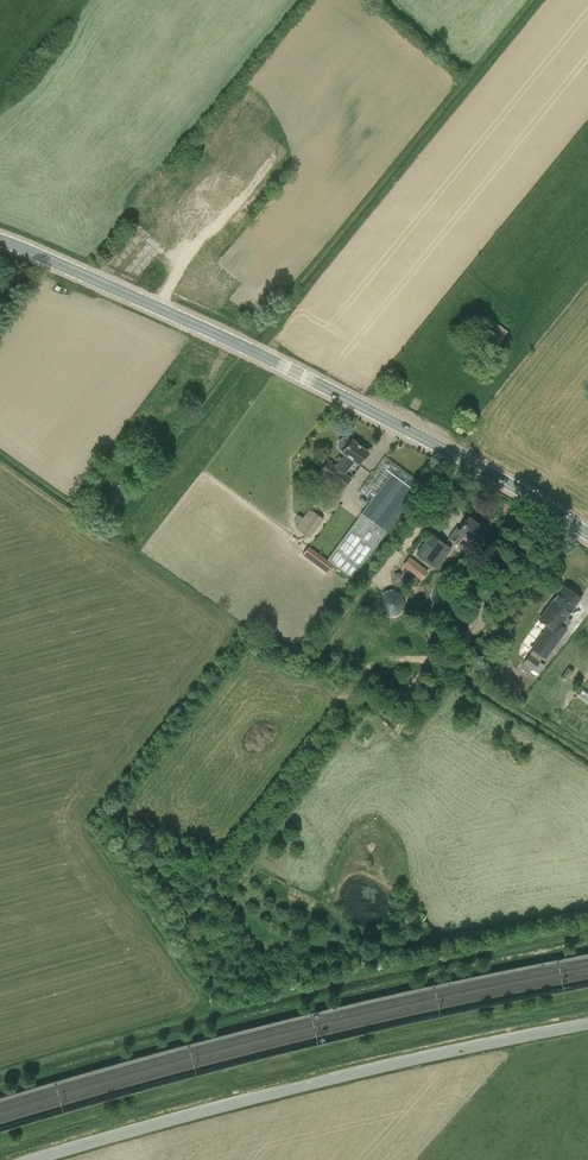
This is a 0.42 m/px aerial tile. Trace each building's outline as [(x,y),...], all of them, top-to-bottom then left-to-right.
[(508,331),(486,315),(474,331),(496,348),(508,331)] [(346,473),(355,461),(358,463),(368,450),(351,438),(342,451),(345,453),(336,465),(328,460),(316,477),(340,494),(352,477),(346,473)] [(352,577),(423,483),(385,455),(359,490),(372,499),(327,559),(352,577)] [(309,538),(323,518),(309,508),(295,527),(309,538)] [(476,542),(486,529),(468,517),(460,529),(456,527),(449,537),(457,543),(464,533),(476,542)] [(431,532),(416,553),(437,568),(452,547),(431,532)] [(308,546),(302,555),(327,573),(334,564),(308,546)] [(422,580),(429,571),(410,557),(403,565),(422,580)] [(540,618),(548,624),(530,648),(532,649),(522,663),(528,668),(529,667),(532,669),(530,671),(536,675),(538,673),(544,665),(540,661),(543,657),(545,659),(567,629),(560,623),(580,597),(564,586),(540,618)] [(480,607),(485,589),(476,587),(474,596),(470,595),(468,604),(480,607)] [(382,597),(380,601),(381,606),(383,610),(387,613),(392,614),(396,614),(400,611),(403,608),(405,603),(404,599),(402,594),(398,591),(394,590),(389,591),(385,593),(382,597)] [(561,679),(565,682),(572,673),(568,670),(561,679)] [(587,700),(587,693),(583,689),(579,695),(587,701),(587,700)]
